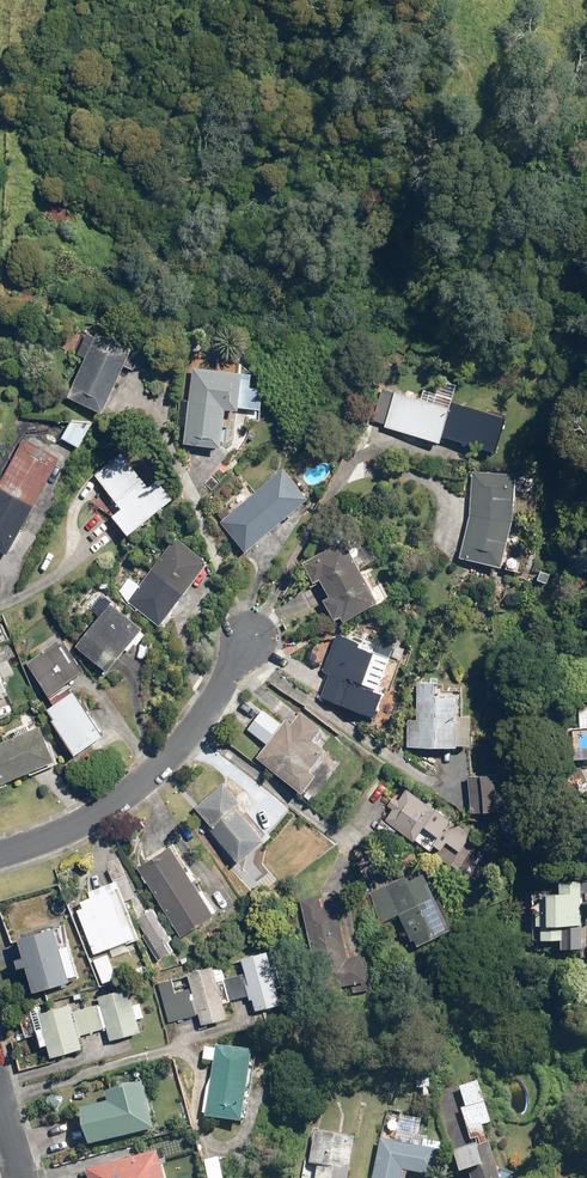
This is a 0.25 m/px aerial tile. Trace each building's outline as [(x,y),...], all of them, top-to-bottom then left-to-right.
[(102,330),(73,396),(110,413),(139,347),(102,330)] [(252,375),(192,368),(184,444),(222,448),(226,410),(239,411),(239,408),(262,411),(264,389),(251,388),(252,375)] [(389,428),(444,445),(446,438),(500,454),(510,420),(455,403),(453,410),(399,393),(398,396),(387,393),(378,423),(390,426),(389,428)] [(75,420),(66,438),(84,447),(98,420),(75,420)] [(0,486),(0,549),(11,555),(64,459),(26,438),(0,486)] [(125,451),(98,474),(126,507),(117,515),(134,535),(180,497),(163,478),(154,485),(125,451)] [(285,469),(222,522),(248,552),(311,499),(285,469)] [(478,473),(474,516),(463,560),(505,569),(516,524),(520,476),(478,473)] [(177,537),(127,601),(160,626),(210,562),(177,537)] [(346,540),(305,563),(316,583),(322,579),(332,596),(325,600),(337,621),(343,617),(346,623),(381,603),(346,540)] [(112,603),(76,646),(108,672),(143,629),(112,603)] [(340,634),(326,671),(332,673),(323,696),(378,717),(387,694),(381,692),(394,660),(362,648),(364,643),(340,634)] [(63,639),(29,663),(36,673),(34,675),(49,697),(86,671),(63,639)] [(12,691),(0,664),(0,697),(12,691)] [(440,683),(421,682),(420,720),(412,720),(412,747),(460,747),(461,696),(440,696),(440,683)] [(74,691),(47,709),(54,720),(52,721),(75,756),(105,736),(74,691)] [(263,709),(249,729),(268,743),(258,757),(305,792),(318,774),(312,769),(327,748),(315,739),(324,727),(302,710),(293,723),(287,719),(283,724),(263,709)] [(0,744),(0,785),(56,763),(42,728),(0,744)] [(505,773),(472,776),(475,812),(508,809),(505,773)] [(225,782),(197,808),(214,828),(211,830),(240,862),(266,840),(236,807),(243,801),(225,782)] [(484,839),(411,788),(402,800),(397,796),(391,805),(396,808),(388,820),(418,841),(419,840),(455,865),(456,864),(463,869),(484,839)] [(172,846),(139,867),(181,936),(215,915),(172,846)] [(428,873),(412,881),(409,875),(376,892),(384,923),(402,914),(415,940),(418,939),(421,945),(455,927),(428,873)] [(126,875),(116,879),(125,901),(134,897),(126,875)] [(584,880),(563,880),(563,892),(545,892),(545,911),(540,911),(540,925),(545,925),(545,938),(565,938),(565,947),(584,947),(584,880)] [(109,890),(73,903),(92,953),(128,939),(109,890)] [(322,895),(304,899),(323,989),(370,979),(364,953),(350,956),(339,904),(325,907),(322,895)] [(172,939),(153,908),(146,912),(143,906),(134,911),(138,917),(136,918),(146,933),(143,935),(158,960),(173,951),(168,941),(172,939)] [(52,927),(17,938),(22,956),(14,959),(17,968),(24,966),(32,991),(68,980),(52,927)] [(269,950),(242,957),(256,1010),(283,1003),(278,986),(283,985),(278,966),(273,967),(269,950)] [(172,978),(157,982),(168,1022),(198,1013),(201,1024),(228,1017),(224,1003),(230,1001),(224,979),(218,981),(214,965),(186,973),(193,995),(178,999),(172,978)] [(244,974),(225,979),(231,1000),(250,995),(244,974)] [(127,987),(96,996),(108,1041),(139,1032),(135,1018),(143,1016),(139,1003),(132,1005),(127,987)] [(49,1057),(80,1048),(68,1004),(36,1013),(40,1028),(35,1029),(39,1046),(45,1044),(49,1057)] [(95,1005),(71,1012),(78,1035),(102,1028),(95,1005)] [(252,1051),(215,1046),(204,1118),(241,1124),(252,1051)] [(482,1081),(463,1086),(469,1106),(465,1107),(473,1135),(488,1131),(486,1124),(494,1122),(482,1081)] [(141,1083),(103,1092),(105,1103),(79,1109),(88,1146),(152,1131),(141,1083)] [(317,1132),(311,1164),(319,1165),(317,1177),(350,1177),(357,1139),(317,1132)] [(383,1139),(375,1177),(403,1177),(405,1170),(438,1177),(445,1144),(432,1142),(431,1149),(383,1139)] [(456,1153),(463,1174),(471,1171),(473,1177),(504,1177),(492,1141),(456,1153)] [(83,1171),(85,1177),(162,1177),(155,1152),(83,1171)] [(202,1161),(206,1177),(222,1177),(217,1158),(202,1161)]
